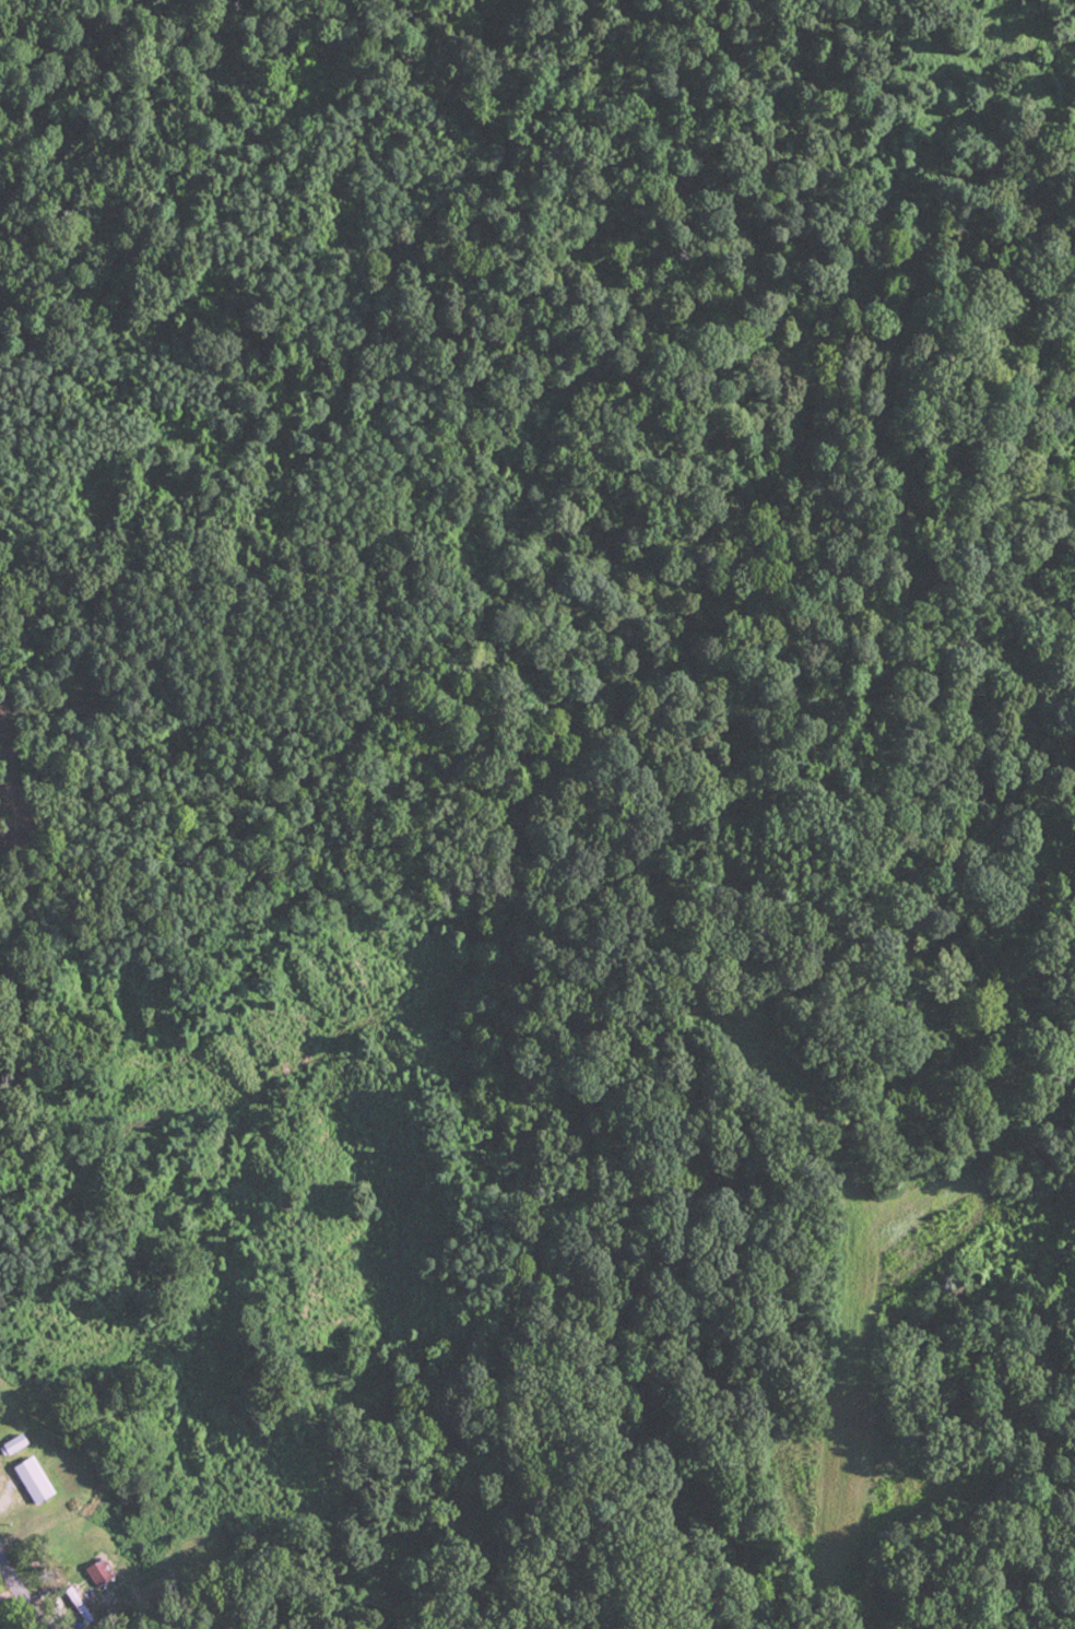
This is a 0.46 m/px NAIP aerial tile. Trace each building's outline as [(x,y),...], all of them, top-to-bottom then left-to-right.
[(12,1467),(34,1505),(56,1492),(33,1455),(12,1467)] [(85,1566),(91,1586),(112,1580),(106,1559),(85,1566)] [(64,1590),(82,1624),(89,1620),(71,1586),(64,1590)]
